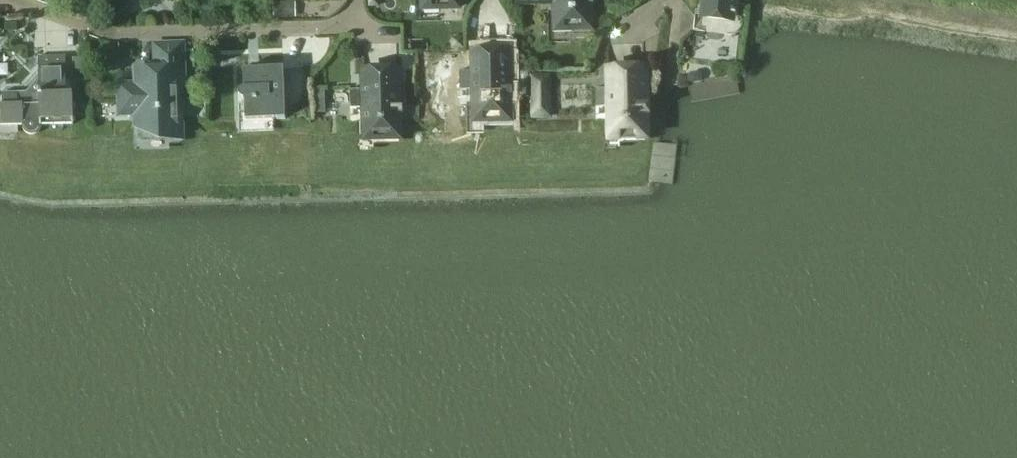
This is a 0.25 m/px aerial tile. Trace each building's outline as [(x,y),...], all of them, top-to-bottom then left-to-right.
[(423,6),(440,5),(440,10),(458,9),(458,0),(423,0),(423,6)] [(590,30),(590,0),(555,0),(556,27),(572,26),(573,31),(590,30)] [(735,9),(734,9),(735,0),(703,0),(701,17),(733,21),(734,13),(735,13),(735,9)] [(451,37),(451,51),(464,50),(464,37),(451,37)] [(142,141),(179,139),(186,139),(184,85),(187,83),(186,49),(186,41),(181,42),(152,43),(153,69),(152,69),(152,73),(140,73),(140,89),(123,89),(123,112),(141,111),(142,141)] [(492,126),(509,126),(508,55),(473,56),(474,74),(460,75),(460,94),(474,94),(475,122),(491,122),(492,126)] [(0,106),(0,119),(0,127),(23,127),(23,128),(24,130),(24,131),(25,133),(27,134),(28,135),(29,135),(31,136),(33,136),(34,135),(36,135),(37,134),(39,133),(40,132),(41,131),(41,129),(42,128),(42,126),(73,125),(74,125),(73,81),(66,81),(66,57),(39,57),(39,79),(26,93),(3,94),(3,106),(0,106)] [(245,100),(246,122),(286,120),(284,68),(244,70),(245,89),(244,89),(243,89),(242,89),(242,90),(241,90),(240,90),(240,91),(240,92),(239,92),(239,93),(239,94),(239,95),(239,96),(239,97),(240,97),(240,98),(241,99),(242,99),(242,100),(243,100),(244,100),(245,100)] [(627,140),(645,140),(643,69),(609,70),(610,88),(596,89),(596,108),(610,107),(611,136),(627,136),(627,140)] [(686,80),(687,81),(688,83),(690,83),(692,83),(695,83),(696,81),(698,79),(698,77),(698,75),(696,73),(694,71),(691,70),(690,71),(688,71),(686,74),(686,75),(685,77),(685,78),(686,80)] [(383,143),(401,142),(399,71),(361,72),(361,91),(351,92),(352,110),(366,110),(366,139),(383,138),(383,143)] [(551,75),(529,75),(531,120),(553,120),(551,75)]
